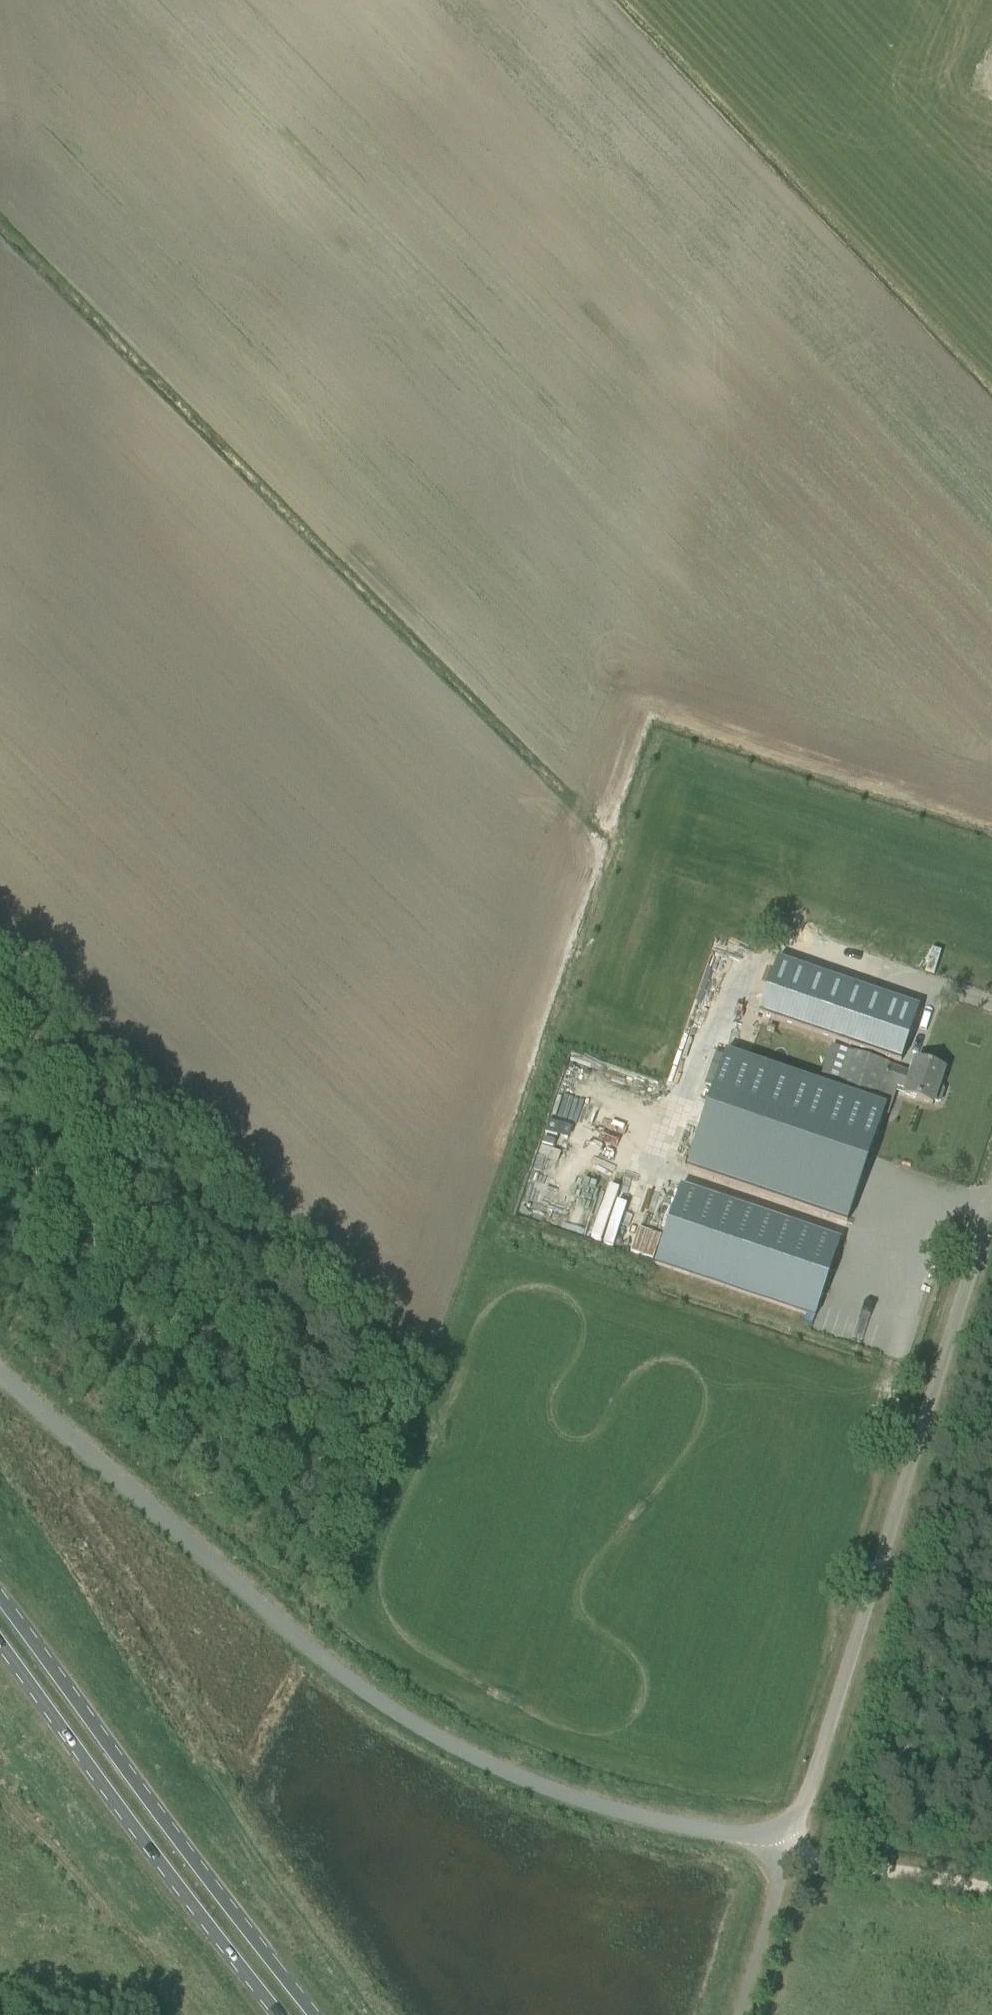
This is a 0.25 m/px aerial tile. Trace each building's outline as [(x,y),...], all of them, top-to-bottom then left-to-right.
[(765,994),(758,1014),(901,1062),(919,1008),(776,960),(765,994)] [(725,1054),(686,1168),(847,1223),(883,1114),(874,1111),(876,1104),(834,1090),(819,1085),(814,1083),(746,1060),(745,1061),(725,1054)] [(898,1070),(893,1086),(906,1090),(904,1096),(932,1106),(933,1102),(937,1102),(939,1101),(943,1090),(941,1088),(938,1087),(944,1072),(915,1062),(911,1075),(898,1070)] [(679,1187),(653,1263),(814,1316),(839,1241),(679,1187)]
